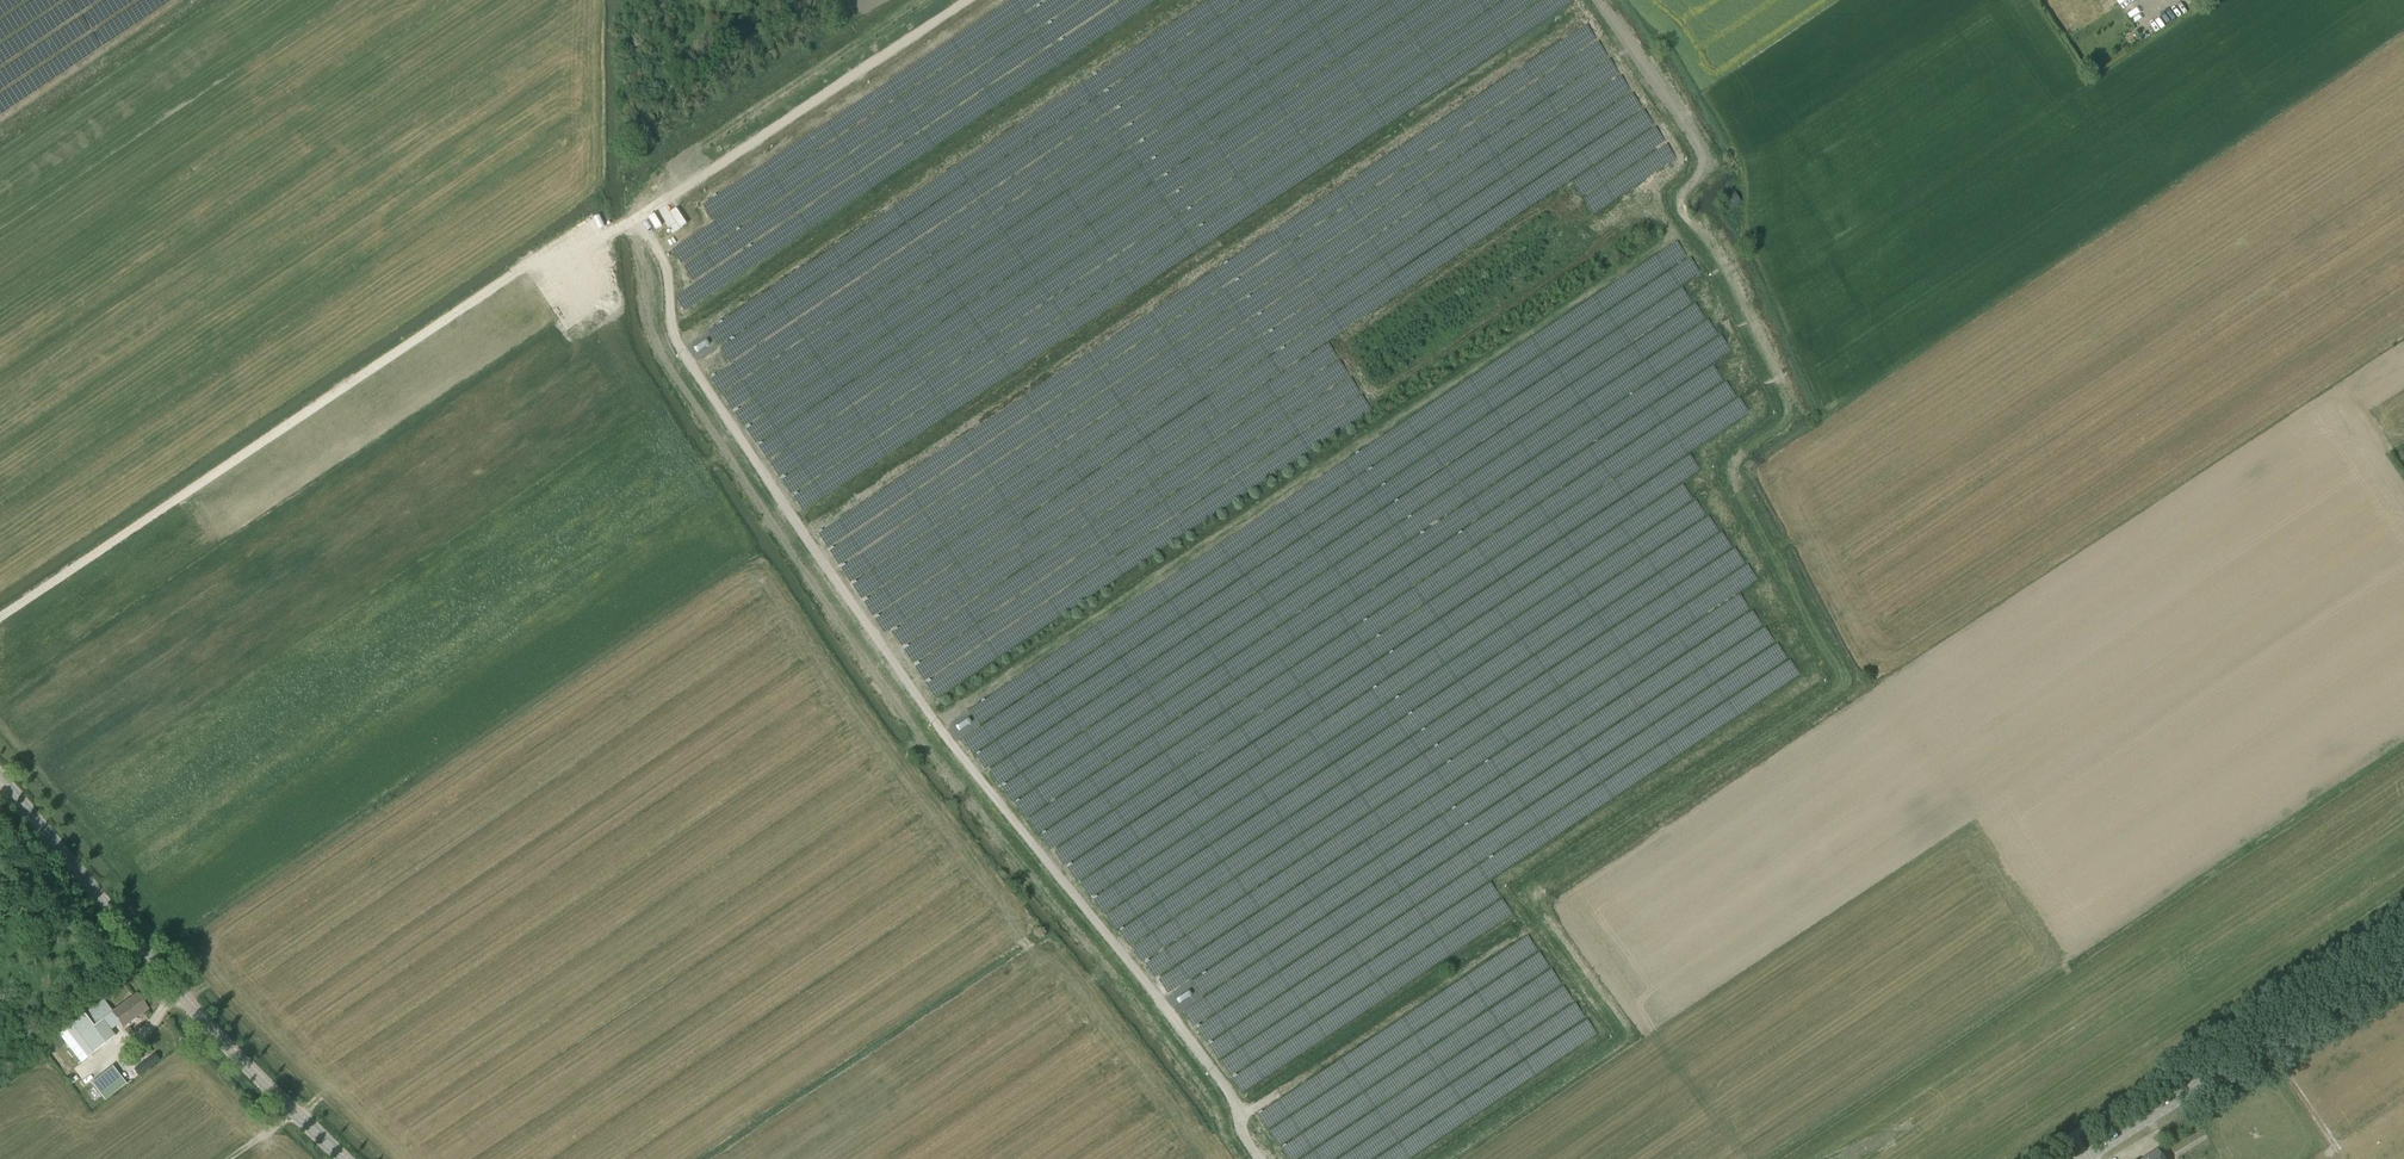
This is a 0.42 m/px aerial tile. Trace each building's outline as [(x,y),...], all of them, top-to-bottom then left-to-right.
[(677,207),(670,212),(680,228),(688,223),(677,207)] [(116,1036),(111,1030),(119,1024),(122,1028),(148,1009),(137,994),(112,1012),(103,1000),(57,1032),(80,1063),(116,1036)] [(125,1047),(119,1051),(123,1057),(130,1053),(125,1047)] [(132,1070),(138,1075),(144,1068),(138,1063),(132,1070)] [(126,1084),(112,1066),(91,1083),(105,1101),(126,1084)] [(738,1149),(721,1158),(745,1158),(738,1149)] [(2158,1149),(2146,1157),(2145,1155),(2140,1158),(2165,1158),(2158,1149)]
